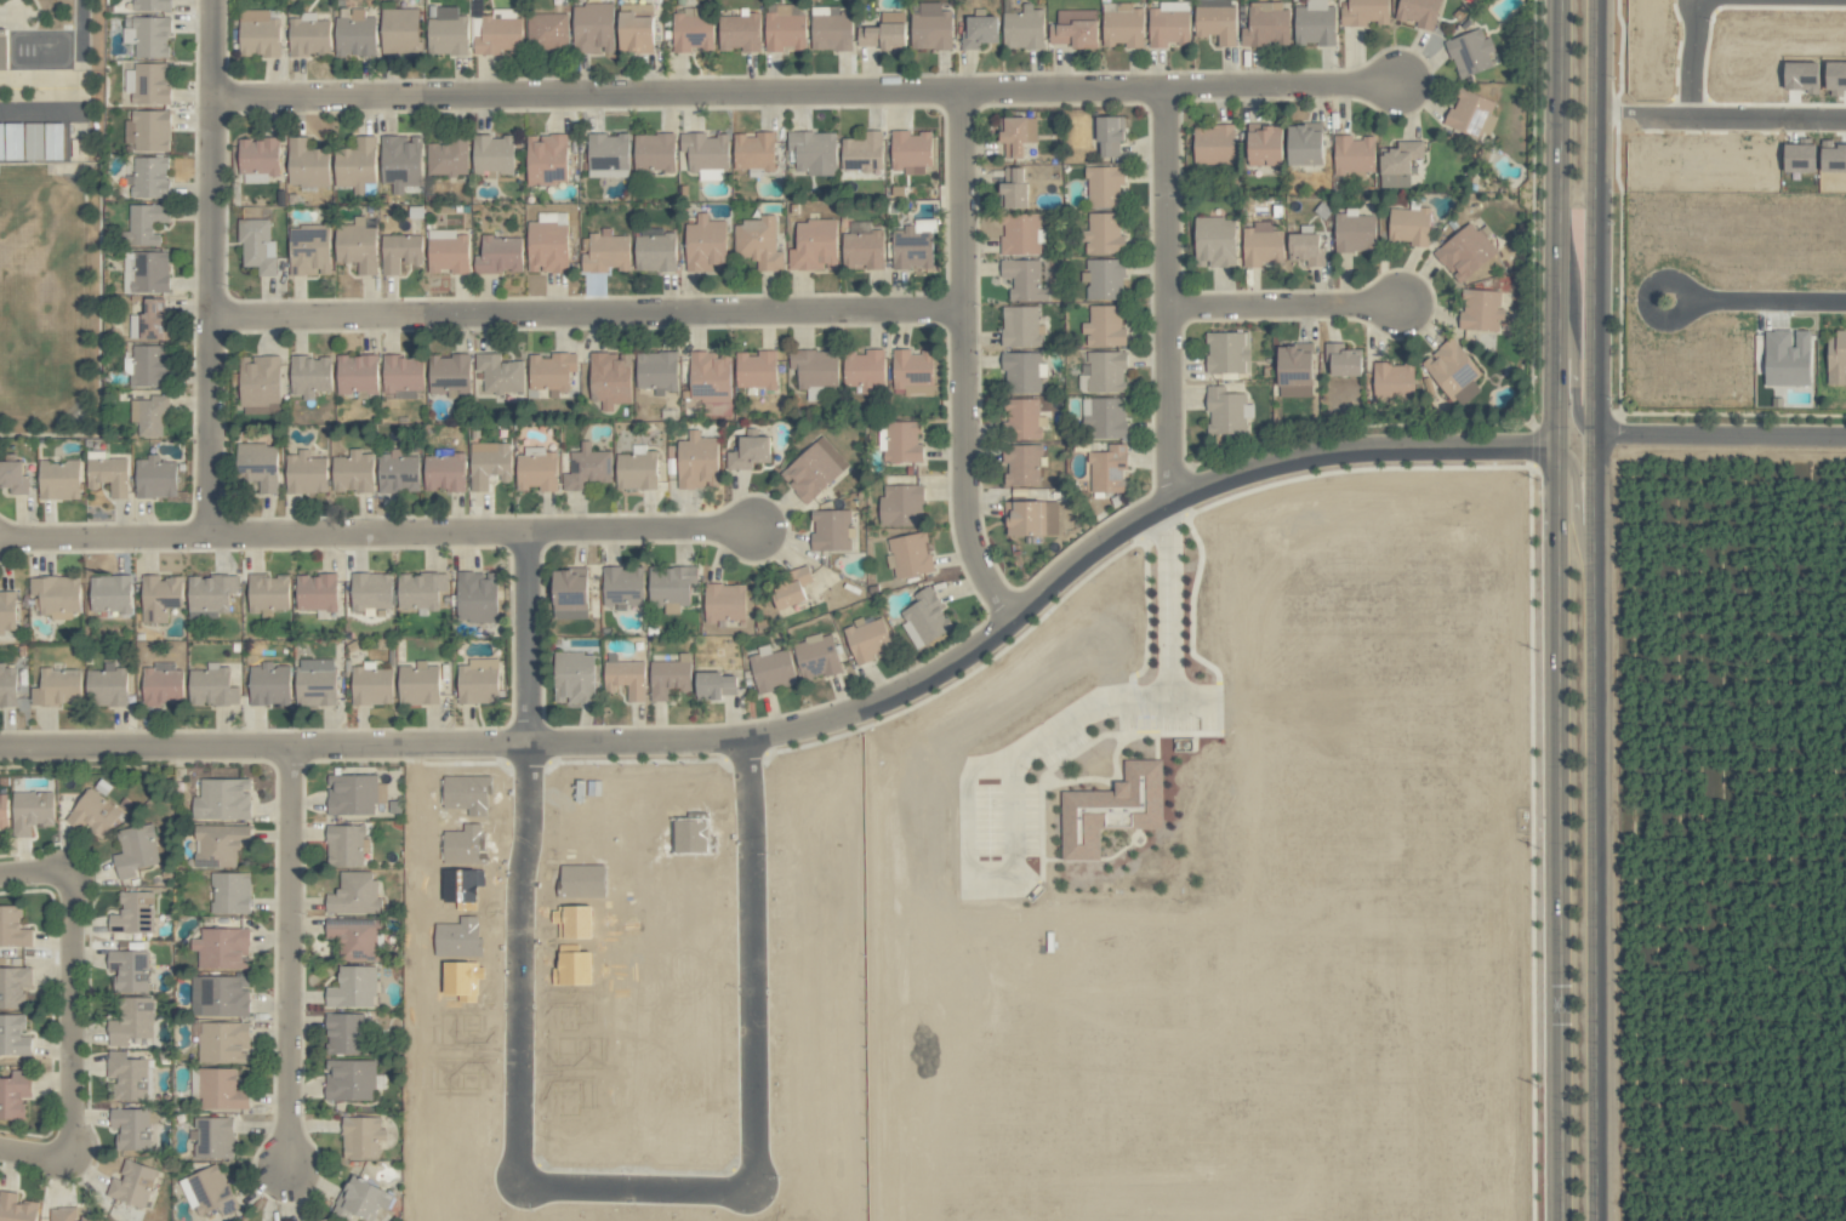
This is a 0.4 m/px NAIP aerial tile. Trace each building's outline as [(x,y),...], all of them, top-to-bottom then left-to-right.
[(171,11),(171,0),(132,0),(132,11),(171,11)] [(1327,6),(1327,0),(1306,0),(1306,6),(1295,6),(1296,45),(1336,44),(1335,6),(1327,6)] [(1349,4),(1342,4),(1342,24),(1390,25),(1390,0),(1349,0),(1349,4)] [(1396,20),(1434,29),(1441,0),(1401,0),(1396,20)] [(940,2),(919,3),(919,14),(911,14),(912,50),(952,49),(951,10),(941,10),(940,2)] [(1143,8),(1133,8),(1133,2),(1103,3),(1104,43),(1126,43),(1126,48),(1144,48),(1143,8)] [(1249,2),(1249,28),(1242,28),(1242,44),(1287,45),(1288,3),(1249,2)] [(614,4),(574,4),(573,53),(600,54),(600,46),(614,47),(614,4)] [(766,52),(806,51),(804,5),(776,5),(776,12),(765,12),(766,52)] [(1150,46),(1190,45),(1189,9),(1180,9),(1180,5),(1150,5),(1150,46)] [(1237,46),(1236,5),(1196,6),(1196,36),(1218,35),(1218,47),(1237,46)] [(457,6),(427,7),(428,55),(468,54),(467,16),(457,16),(457,6)] [(840,6),(811,7),(812,51),(853,50),(852,11),(840,11),(840,6)] [(1044,49),(1044,6),(1023,6),(1023,13),(1004,13),(1003,49),(1044,49)] [(335,17),(335,55),(376,55),(375,17),(364,17),(364,8),(351,9),(351,17),(335,17)] [(674,51),(714,51),(713,15),(701,16),(701,8),(685,8),(685,13),(673,13),(674,51)] [(239,56),(280,56),(280,10),(240,9),(239,56)] [(381,54),(420,54),(419,9),(381,9),(381,54)] [(1057,10),(1057,25),(1050,25),(1050,44),(1073,43),(1073,48),(1099,47),(1098,10),(1057,10)] [(636,11),(621,11),(620,50),(653,52),(654,16),(636,16),(636,11)] [(858,27),(858,48),(906,47),(905,12),(881,12),(881,27),(858,27)] [(527,14),(527,53),(568,52),(568,13),(527,14)] [(760,52),(760,14),(719,15),(719,50),(742,49),(742,52),(760,52)] [(123,43),(135,43),(135,57),(169,58),(170,18),(131,17),(131,28),(123,28),(123,43)] [(998,17),(968,17),(968,31),(963,31),(963,50),(981,50),(981,43),(998,43),(998,17)] [(329,18),(289,19),(289,56),(330,55),(329,18)] [(1446,40),(1459,79),(1493,68),(1488,52),(1495,50),(1491,37),(1485,39),(1482,29),(1446,40)] [(134,71),(125,71),(125,93),(131,93),(131,104),(168,105),(169,63),(135,63),(134,71)] [(1488,122),(1497,103),(1461,87),(1445,122),(1476,136),(1483,119),(1488,122)] [(170,110),(128,110),(127,149),(169,150),(170,110)] [(1099,156),(1119,157),(1120,141),(1124,141),(1124,117),(1100,116),(1099,156)] [(1001,117),(1002,158),(1025,158),(1025,142),(1037,142),(1037,117),(1001,117)] [(1289,165),(1324,165),(1323,123),(1311,123),(1311,126),(1289,126),(1289,165)] [(1235,125),(1194,126),(1195,165),(1235,164),(1235,125)] [(1249,165),(1283,166),(1284,125),(1249,125),(1249,165)] [(882,131),(865,131),(865,139),(840,139),(841,171),(882,170),(882,131)] [(929,134),(910,134),(910,131),(891,131),(892,173),(930,173),(929,134)] [(733,135),(734,170),(775,169),(774,132),(756,132),(756,135),(733,135)] [(837,175),(836,132),(788,132),(788,151),(795,151),(795,176),(837,175)] [(629,134),(589,134),(588,177),(628,178),(629,134)] [(634,135),(634,170),(674,170),(674,134),(634,135)] [(688,170),(729,170),(728,134),(680,135),(681,153),(688,153),(688,170)] [(376,136),(356,135),(356,149),(335,148),(334,185),(375,186),(376,136)] [(449,135),(449,144),(427,144),(426,175),(467,176),(467,136),(449,135)] [(567,135),(526,135),(527,183),(567,183),(567,135)] [(420,136),(381,137),(382,183),(391,183),(392,195),(403,195),(403,186),(421,186),(420,136)] [(473,136),(472,174),(513,174),(514,136),(473,136)] [(329,186),(329,148),(308,149),(308,137),(288,137),(289,186),(329,186)] [(1375,172),(1375,137),(1334,137),(1334,178),(1366,178),(1365,172),(1375,172)] [(279,173),(279,139),(239,139),(239,174),(279,173)] [(1425,159),(1424,140),(1398,141),(1398,148),(1381,149),(1382,175),(1388,175),(1388,188),(1412,187),(1411,159),(1425,159)] [(168,156),(133,157),(134,175),(128,175),(129,198),(169,198),(168,156)] [(1088,208),(1124,207),(1123,166),(1087,167),(1088,208)] [(1026,167),(1001,168),(1002,208),(1027,208),(1026,167)] [(169,204),(129,205),(130,246),(161,246),(160,234),(153,234),(153,223),(170,222),(169,204)] [(1410,209),(1390,208),(1388,244),(1429,246),(1431,205),(1410,204),(1410,209)] [(1377,216),(1357,216),(1357,211),(1336,211),(1335,252),(1376,252),(1377,216)] [(727,262),(726,220),(708,221),(708,213),(697,213),(697,224),(686,225),(687,271),(712,271),(712,262),(727,262)] [(1087,254),(1126,253),(1126,236),(1123,236),(1122,213),(1086,213),(1087,254)] [(1040,214),(1001,214),(1002,255),(1041,255),(1041,243),(1045,243),(1045,230),(1040,230),(1040,214)] [(757,271),(784,271),(783,252),(776,252),(776,215),(759,215),(760,222),(734,222),(735,259),(756,259),(757,271)] [(1235,218),(1195,218),(1196,267),(1236,266),(1235,218)] [(269,220),(240,220),(241,267),(258,267),(258,276),(275,276),(275,241),(269,241),(269,220)] [(836,220),(796,221),(797,249),(788,249),(789,271),(837,270),(836,220)] [(376,228),(365,228),(365,222),(335,222),(336,263),(358,263),(358,274),(376,274),(376,228)] [(1244,268),(1261,267),(1261,265),(1284,264),(1283,231),(1273,231),(1272,222),(1254,222),(1254,228),(1243,228),(1244,268)] [(528,270),(568,270),(568,224),(528,225),(528,270)] [(1477,231),(1472,224),(1434,250),(1458,284),(1501,253),(1483,227),(1477,231)] [(330,275),(329,226),(289,227),(290,276),(318,275),(330,275)] [(932,233),(916,233),(916,228),(893,229),(894,269),(933,268),(932,233)] [(843,232),(842,268),(883,268),(883,229),(858,229),(858,232),(843,232)] [(428,271),(450,271),(451,273),(469,273),(468,234),(456,234),(456,230),(428,230),(428,271)] [(676,270),(675,231),(635,232),(636,271),(676,270)] [(1323,233),(1290,234),(1290,260),(1307,260),(1307,267),(1324,266),(1323,233)] [(422,236),(382,235),(382,274),(400,275),(400,264),(422,264),(422,236)] [(522,273),(522,237),(482,237),(481,256),(475,256),(475,272),(522,273)] [(168,253),(131,254),(132,293),(169,292),(168,253)] [(1088,300),(1125,300),(1125,259),(1086,260),(1087,272),(1082,272),(1082,283),(1088,283),(1088,300)] [(1011,301),(1049,301),(1048,289),(1041,289),(1041,260),(1001,260),(1001,278),(1011,278),(1011,301)] [(1501,291),(1464,289),(1462,330),(1499,332),(1499,321),(1505,321),(1505,309),(1500,309),(1501,291)] [(167,299),(145,298),(145,315),(130,314),(129,339),(166,340),(167,299)] [(1123,305),(1090,306),(1090,324),(1084,324),(1085,347),(1127,346),(1126,328),(1123,328),(1123,305)] [(1038,307),(1003,306),(1003,346),(1043,347),(1043,325),(1038,325),(1038,307)] [(1811,330),(1794,330),(1794,331),(1767,331),(1765,385),(1810,386),(1811,330)] [(1250,373),(1250,332),(1208,333),(1208,373),(1250,373)] [(1845,385),(1845,332),(1829,332),(1828,384),(1845,385)] [(1484,374),(1451,337),(1421,364),(1460,408),(1481,390),(1474,382),(1484,374)] [(1344,343),(1326,343),(1326,362),(1332,362),(1332,377),(1363,376),(1362,352),(1345,353),(1344,343)] [(1313,344),(1279,345),(1280,397),(1314,397),(1313,344)] [(167,345),(132,346),(132,386),(168,386),(167,345)] [(844,353),(843,371),(863,372),(863,381),(875,381),(876,376),(884,376),(884,350),(866,349),(866,353),(844,353)] [(904,397),(932,396),(931,351),(911,352),(911,349),(894,350),(895,388),(904,387),(904,397)] [(776,350),(758,351),(758,354),(736,355),(737,389),(778,388),(776,350)] [(838,351),(790,351),(790,370),(799,370),(799,387),(838,387),(838,351)] [(1126,352),(1088,351),(1088,393),(1126,393),(1126,352)] [(631,404),(631,360),(617,360),(617,353),(590,353),(591,400),(601,400),(601,411),(613,411),(613,404),(631,404)] [(691,379),(722,378),(722,353),(691,354),(691,379)] [(1005,394),(1044,393),(1043,353),(1004,353),(1005,394)] [(523,394),(523,362),(501,362),(501,354),(476,354),(476,371),(484,371),(484,394),(523,394)] [(577,356),(530,354),(528,392),(559,393),(559,392),(570,392),(570,382),(576,382),(577,356)] [(470,356),(429,355),(429,393),(469,393),(470,356)] [(280,356),(240,357),(240,407),(263,407),(263,414),(280,414),(280,356)] [(332,391),(331,356),(290,357),(291,395),(303,395),(303,401),(314,401),(313,392),(332,391)] [(337,356),(337,394),(377,394),(377,356),(337,356)] [(383,392),(424,391),(424,356),(382,356),(383,392)] [(1415,396),(1414,363),(1374,364),(1375,397),(1415,396)] [(1247,393),(1226,393),(1226,386),(1208,386),(1209,434),(1247,433),(1247,418),(1254,418),(1254,404),(1247,404),(1247,393)] [(162,413),(168,413),(169,396),(151,395),(151,400),(130,400),(130,422),(139,423),(139,437),(162,437),(162,413)] [(1127,398),(1091,398),(1090,438),(1126,439),(1127,398)] [(1039,399),(1006,399),(1007,440),(1044,439),(1044,417),(1039,417),(1039,399)] [(719,438),(700,438),(700,430),(688,430),(688,441),(679,441),(678,488),(704,489),(705,481),(718,481),(719,438)] [(770,436),(740,437),(740,452),(727,452),(727,470),(752,470),(752,464),(771,463),(770,436)] [(850,465),(823,436),(780,475),(807,504),(850,465)] [(588,491),(588,483),(611,483),(611,452),(591,452),(591,441),(581,441),(581,452),(571,452),(571,474),(564,474),(563,490),(588,491)] [(471,491),(489,491),(488,475),(501,475),(501,482),(511,482),(510,443),(470,444),(471,491)] [(1091,493),(1126,492),(1125,472),(1128,471),(1128,444),(1108,445),(1108,452),(1090,452),(1091,493)] [(278,445),(237,445),(237,471),(255,471),(255,493),(278,494),(278,445)] [(1005,487),(1041,485),(1040,445),(1003,447),(1005,487)] [(332,457),(333,493),(374,492),(373,454),(362,454),(362,449),(348,449),(349,457),(332,457)] [(419,491),(419,456),(401,457),(401,449),(390,449),(390,454),(378,454),(379,492),(419,491)] [(327,459),(310,458),(310,450),(297,450),(297,455),(286,455),(285,493),(327,494),(327,459)] [(104,459),(104,452),(95,452),(95,459),(87,459),(87,491),(98,491),(98,483),(110,482),(110,498),(127,498),(127,458),(104,459)] [(557,454),(517,454),(517,490),(557,490),(557,454)] [(616,454),(617,489),(658,489),(657,454),(616,454)] [(135,497),(176,498),(177,462),(159,462),(160,455),(146,455),(146,460),(136,459),(135,497)] [(424,456),(425,491),(465,490),(464,455),(424,456)] [(0,461),(0,489),(10,488),(10,494),(29,494),(29,475),(24,475),(24,461),(0,461)] [(80,462),(40,461),(39,499),(79,500),(80,462)] [(923,525),(923,485),(884,485),(884,496),(879,496),(880,526),(923,525)] [(1058,501),(1007,502),(1008,536),(1059,535),(1058,501)] [(850,510),(812,511),(813,550),(850,550),(850,510)] [(898,577),(932,572),(926,534),(892,539),(898,577)] [(789,572),(792,578),(770,587),(780,611),(808,599),(803,586),(814,581),(807,565),(789,572)] [(690,606),(690,585),(698,585),(698,567),(649,568),(649,608),(664,607),(664,615),(680,615),(680,606),(690,606)] [(644,608),(645,569),(604,568),(603,606),(615,607),(644,608)] [(497,574),(483,574),(483,572),(457,572),(458,621),(498,620),(497,574)] [(391,609),(392,574),(352,573),(351,614),(374,614),(374,609),(391,609)] [(448,574),(397,575),(397,610),(438,609),(438,593),(448,593),(448,574)] [(182,608),(182,578),(159,577),(159,576),(143,575),(142,624),(167,624),(168,608),(182,608)] [(289,575),(248,576),(249,616),(271,616),(271,610),(289,610),(289,575)] [(337,575),(296,576),(297,610),(337,609),(337,575)] [(131,612),(131,576),(90,576),(90,613),(131,612)] [(188,618),(218,619),(219,613),(229,613),(229,594),(238,595),(239,576),(188,576),(188,618)] [(32,577),(31,616),(79,617),(80,578),(32,577)] [(706,622),(746,621),(746,584),(706,585),(706,622)] [(898,614),(912,637),(917,634),(924,646),(954,628),(929,586),(914,595),(918,602),(898,614)] [(0,592),(0,629),(16,629),(15,592),(0,592)] [(882,618),(865,624),(863,620),(842,628),(856,666),(874,660),(873,657),(894,650),(882,618)] [(803,681),(841,671),(832,633),(793,643),(803,681)] [(757,693),(797,685),(789,649),(771,653),(769,645),(757,647),(759,655),(750,657),(757,693)] [(595,654),(555,653),(555,703),(595,703),(595,654)] [(651,662),(651,701),(668,702),(668,691),(691,691),(691,653),(679,653),(679,662),(651,662)] [(628,702),(646,702),(645,661),(618,662),(618,654),(605,654),(606,693),(616,693),(616,686),(627,686),(628,702)] [(336,659),(296,660),(297,707),(336,706),(336,659)] [(458,666),(459,704),(499,703),(498,659),(468,659),(468,665),(458,666)] [(398,666),(399,705),(440,705),(439,666),(428,666),(428,661),(416,661),(416,666),(398,666)] [(175,662),(153,663),(153,668),(142,668),(143,705),(183,704),(183,670),(175,670),(175,662)] [(230,665),(207,664),(207,671),(189,670),(189,705),(239,706),(240,687),(229,687),(230,665)] [(291,705),(290,664),(260,664),(260,667),(250,667),(251,706),(291,705)] [(5,668),(5,665),(0,665),(0,706),(16,707),(17,668),(5,668)] [(87,670),(86,705),(127,706),(128,666),(106,665),(106,671),(87,670)] [(352,705),(393,704),(392,668),(352,669),(352,705)] [(80,669),(40,669),(40,688),(31,688),(31,705),(81,705),(80,669)] [(698,675),(698,698),(738,698),(738,674),(698,675)] [(1163,760),(1125,760),(1125,783),(1116,783),(1116,792),(1062,792),(1062,860),(1101,860),(1101,829),(1163,829),(1163,760)] [(377,776),(329,776),(329,815),(374,815),(374,803),(386,803),(386,784),(377,784),(377,776)] [(249,779),(200,779),(200,798),(192,798),(192,820),(249,820),(249,779)] [(102,839),(122,813),(90,788),(66,819),(81,832),(85,827),(102,839)] [(53,793),(14,792),(13,836),(31,837),(31,826),(53,826),(53,793)] [(161,864),(152,824),(117,831),(121,853),(113,855),(118,880),(136,876),(135,869),(161,864)] [(238,846),(251,846),(251,826),(195,825),(195,867),(238,868),(238,846)] [(366,826),(327,826),(327,867),(363,866),(362,852),(366,852),(366,826)] [(375,872),(339,871),(339,894),(327,894),(326,912),(382,913),(382,898),(375,897),(375,872)] [(250,873),(212,873),(211,914),(249,914),(250,873)] [(153,933),(154,893),(120,892),(119,915),(109,915),(109,932),(153,933)] [(20,929),(20,907),(0,907),(0,946),(32,947),(32,930),(20,929)] [(327,920),(327,942),(341,942),(341,961),(382,962),(382,921),(327,920)] [(247,969),(247,955),(250,955),(249,928),(201,929),(201,939),(191,940),(192,951),(197,950),(198,970),(247,969)] [(148,993),(149,952),(109,951),(109,971),(115,971),(115,993),(148,993)] [(376,1008),(376,967),(339,967),(339,988),(327,987),(326,1007),(376,1008)] [(25,1010),(25,990),(31,990),(32,968),(0,968),(0,1009),(25,1010)] [(152,998),(122,999),(123,1021),(109,1021),(109,1046),(128,1046),(127,1039),(153,1038),(152,998)] [(367,1055),(368,1025),(365,1025),(365,1014),(326,1014),(326,1054),(367,1055)] [(0,1015),(0,1056),(31,1056),(31,1037),(24,1037),(25,1015),(0,1015)] [(200,1023),(199,1063),(248,1064),(249,1023),(200,1023)] [(114,1100),(154,1101),(154,1067),(149,1067),(149,1060),(126,1060),(127,1051),(109,1051),(108,1079),(114,1079),(114,1100)] [(375,1061),(326,1060),(326,1072),(326,1100),(374,1101),(375,1061)] [(236,1070),(199,1069),(199,1110),(249,1111),(249,1091),(236,1090),(236,1070)] [(24,1120),(23,1098),(30,1098),(29,1071),(11,1071),(11,1079),(0,1079),(0,1120),(24,1120)] [(110,1130),(121,1130),(121,1151),(149,1152),(150,1110),(110,1109),(110,1130)] [(233,1117),(194,1119),(195,1160),(234,1159),(233,1117)] [(343,1159),(378,1158),(378,1141),(383,1141),(383,1117),(342,1118),(343,1159)] [(112,1178),(107,1198),(147,1208),(157,1169),(125,1161),(120,1180),(112,1178)] [(223,1216),(239,1209),(219,1164),(185,1179),(201,1216),(219,1208),(223,1216)] [(348,1217),(349,1213),(369,1220),(370,1220),(371,1218),(380,1220),(388,1220),(398,1195),(348,1176),(335,1212),(348,1217)] [(37,1204),(17,1203),(17,1193),(0,1193),(0,1220),(36,1220),(37,1204)] [(108,1217),(78,1218),(78,1208),(50,1208),(50,1220),(108,1220),(108,1217)]
